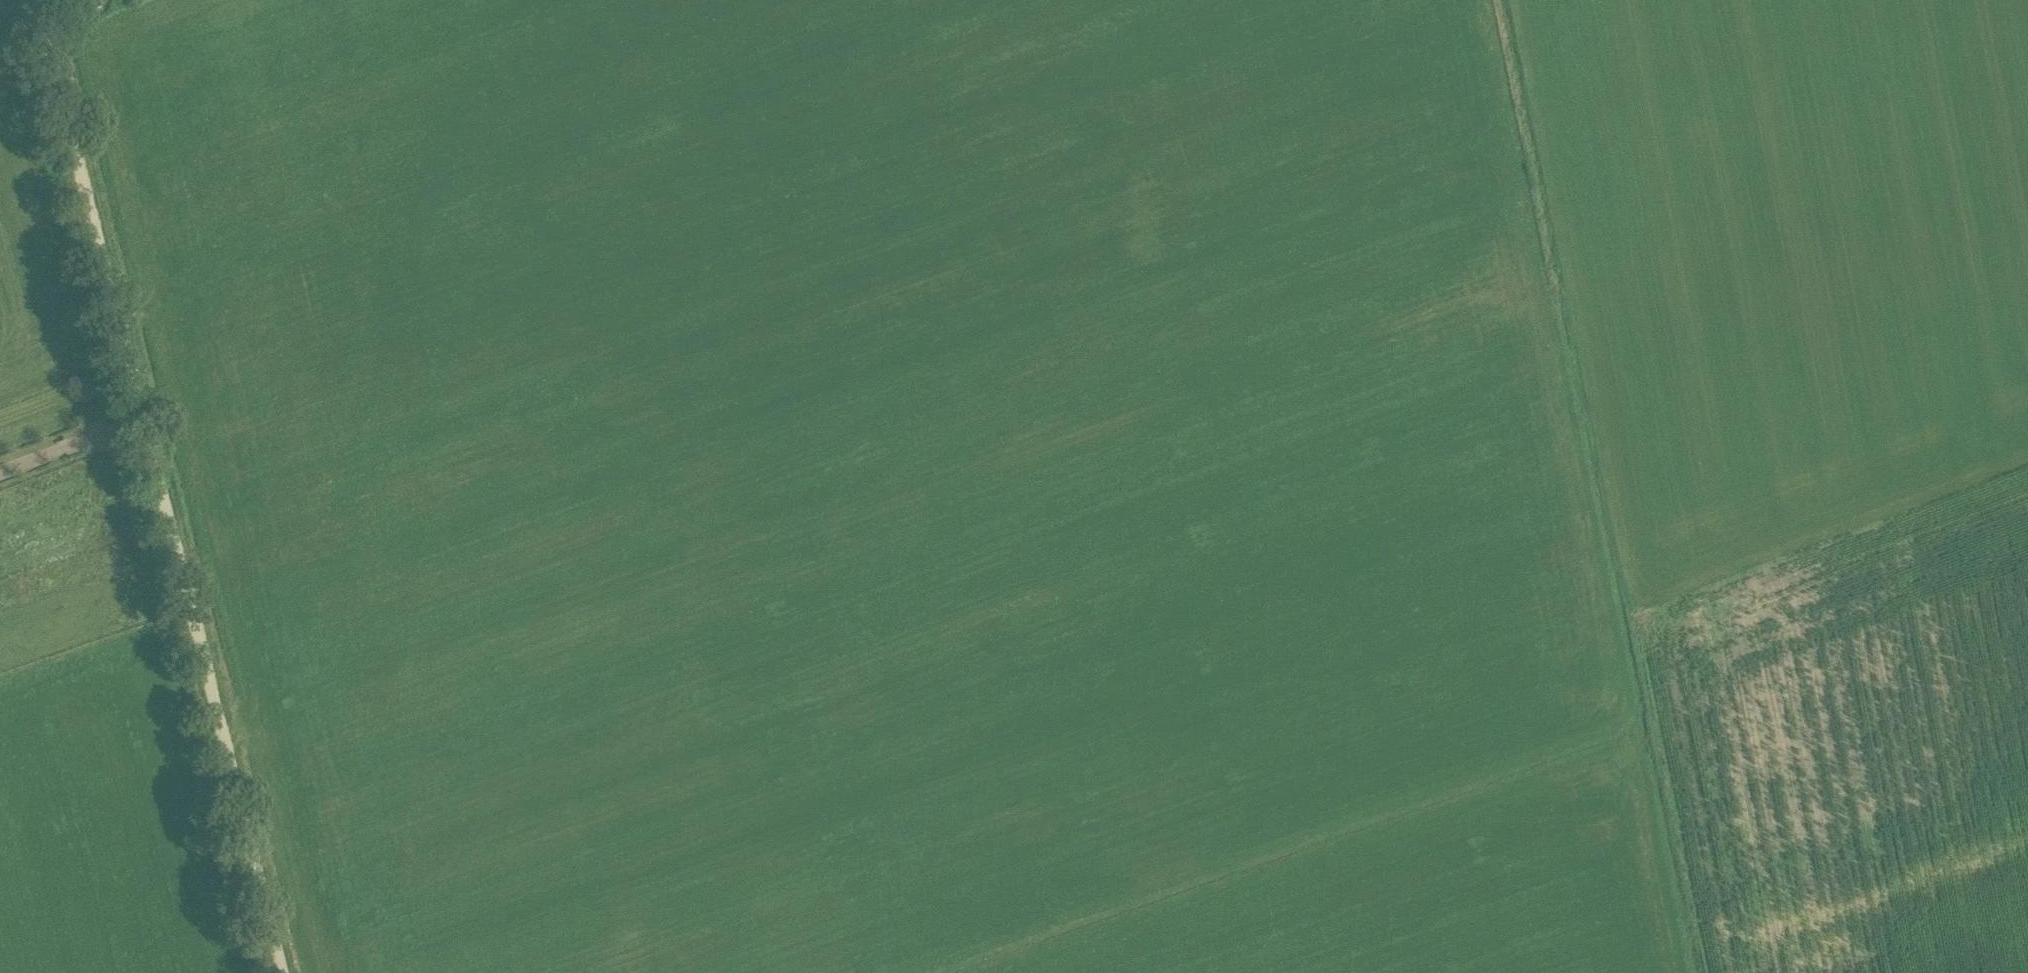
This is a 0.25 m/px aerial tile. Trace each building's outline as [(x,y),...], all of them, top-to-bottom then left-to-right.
[(102,7),(100,0),(99,0),(92,2),(94,9),(102,7)]
